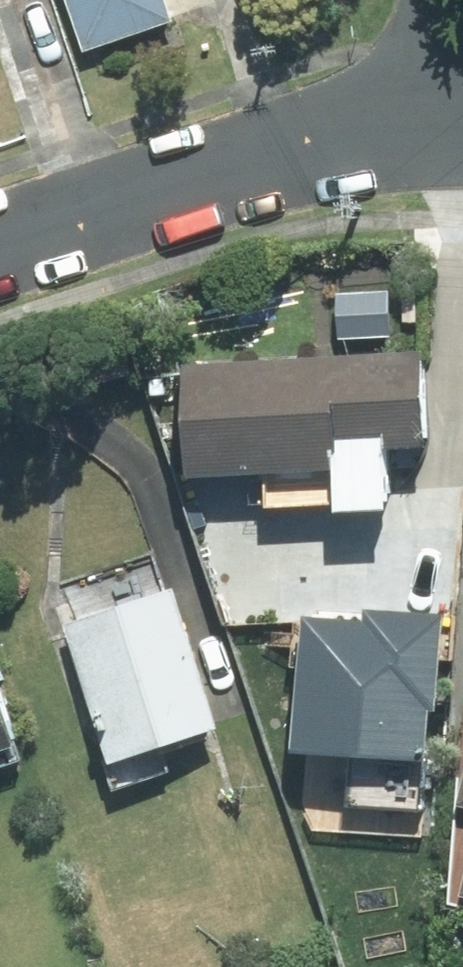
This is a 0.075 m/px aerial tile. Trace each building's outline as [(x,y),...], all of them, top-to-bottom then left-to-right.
[(84,48),(168,19),(161,0),(67,0),(84,48)] [(250,516),(313,518),(381,521),(382,496),(418,497),(424,354),(169,367),(164,486),(251,490),(250,516)] [(50,627),(102,795),(217,759),(166,591),(50,627)] [(276,622),(275,718),(400,719),(401,623),(276,622)] [(16,755),(0,692),(0,759),(16,755)] [(453,820),(462,822),(440,909),(462,915),(462,781),(453,820)]
